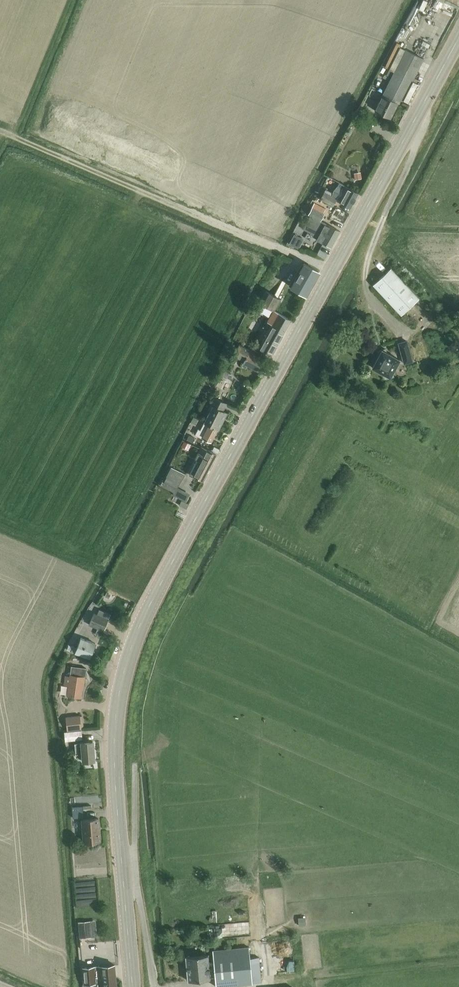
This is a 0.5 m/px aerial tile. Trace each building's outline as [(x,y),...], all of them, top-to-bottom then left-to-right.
[(402,105),(424,59),(405,49),(375,111),(391,119),(399,103),(402,105)] [(325,191),(321,198),(334,205),(336,201),(343,204),(350,208),(358,193),(359,193),(342,183),(340,187),(337,186),(333,193),(332,195),(325,191)] [(331,248),(340,231),(321,220),(325,214),(320,211),(322,208),(314,204),(308,215),(310,216),(303,229),(310,233),(310,235),(317,239),(317,240),(331,248)] [(295,235),(289,245),(299,250),(304,240),(295,235)] [(304,263),(291,286),(305,294),(306,295),(319,272),(304,263)] [(401,315),(419,299),(390,269),(373,285),(401,315)] [(275,310),(281,299),(266,290),(259,302),(275,310)] [(271,355),(291,320),(273,310),(267,322),(271,325),(258,348),(271,355)] [(404,364),(413,362),(407,340),(398,343),(404,364)] [(259,370),(264,360),(249,352),(251,349),(239,343),(233,355),(244,360),(243,362),(259,370)] [(386,379),(394,377),(393,373),(401,359),(382,349),(371,368),(385,375),(386,379)] [(205,423),(218,430),(219,430),(227,413),(223,411),(227,404),(215,397),(209,409),(210,410),(204,422),(205,423)] [(212,443),(218,430),(205,423),(201,431),(198,429),(196,435),(212,443)] [(189,435),(187,440),(194,443),(196,438),(189,435)] [(184,441),(182,447),(188,450),(191,445),(184,441)] [(197,460),(190,475),(203,482),(217,454),(211,451),(202,446),(195,459),(197,460)] [(170,466),(160,485),(174,493),(175,494),(178,487),(185,475),(184,474),(170,466)] [(182,500),(179,505),(186,509),(189,504),(186,502),(186,503),(182,500)] [(94,612),(89,625),(104,632),(109,619),(103,617),(104,616),(94,612)] [(90,659),(96,644),(81,638),(77,648),(73,646),(71,652),(75,653),(90,659)] [(84,689),(86,668),(72,667),(71,676),(65,675),(64,685),(69,686),(68,696),(82,698),(83,689),(84,689)] [(64,733),(65,743),(83,741),(82,732),(64,733)] [(89,742),(75,743),(76,754),(80,754),(83,754),(83,761),(95,760),(93,742),(89,742)] [(73,818),(84,818),(83,809),(92,808),(92,805),(72,807),(73,818)] [(84,843),(101,841),(99,819),(82,820),(84,843)] [(96,921),(78,923),(80,940),(97,938),(96,921)] [(250,958),(249,947),(213,950),(214,960),(209,961),(209,955),(185,957),(188,981),(211,979),(210,976),(215,976),(216,986),(262,982),(259,957),(250,958)] [(115,965),(97,967),(97,968),(94,968),(94,967),(83,968),(84,984),(93,983),(93,986),(117,986),(115,965)]
